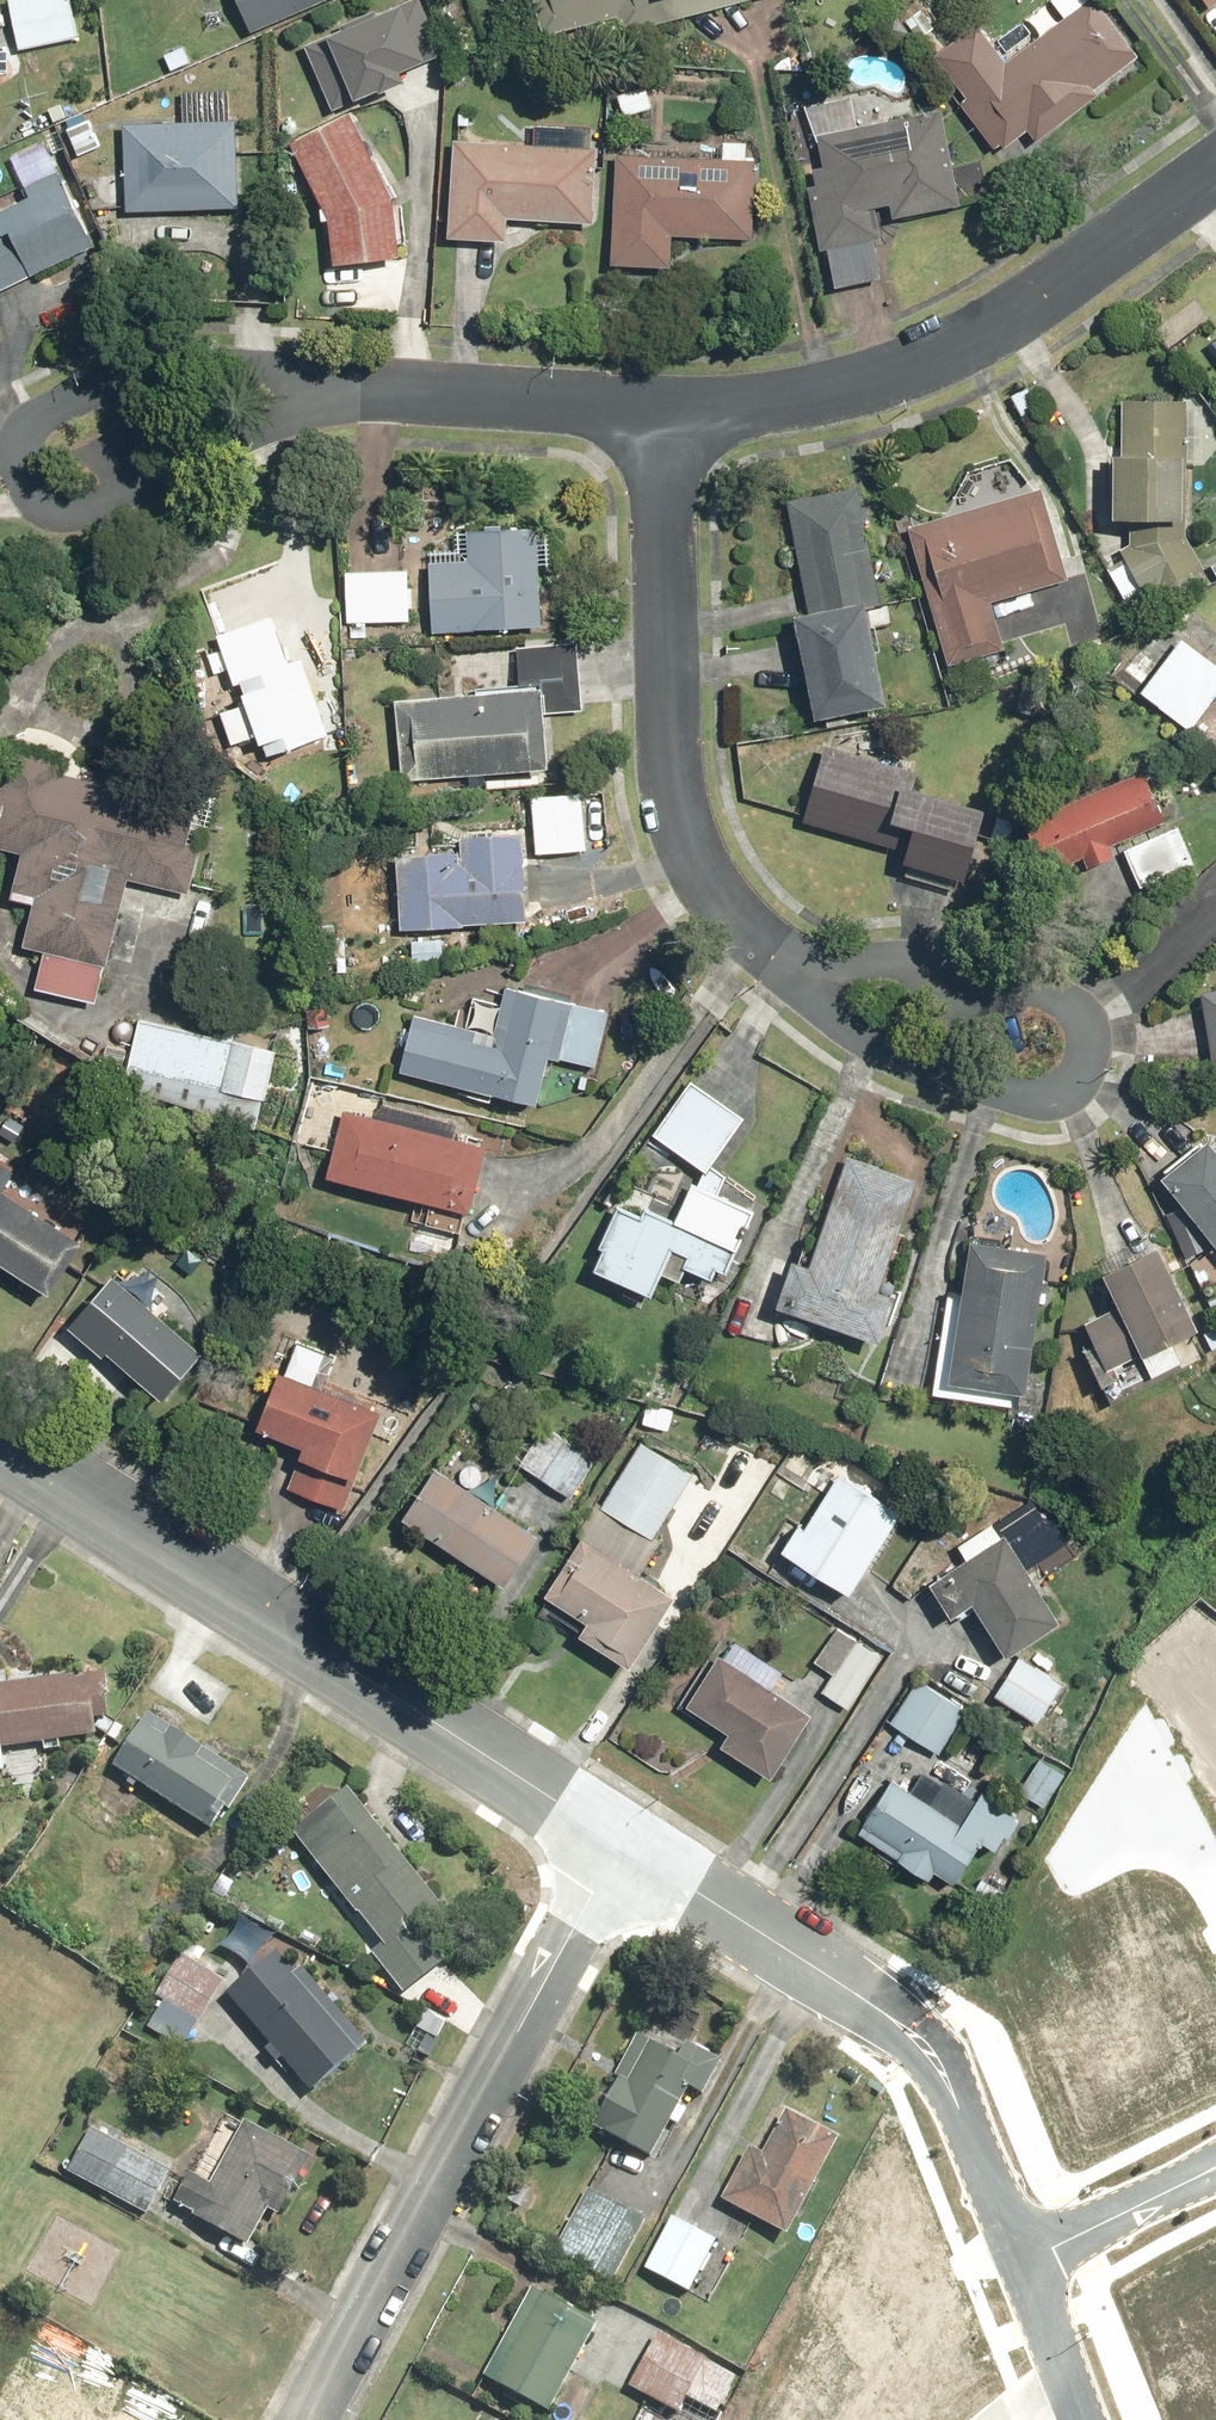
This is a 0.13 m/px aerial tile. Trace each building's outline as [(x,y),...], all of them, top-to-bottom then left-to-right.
[(18,59),(88,47),(80,0),(8,0),(18,59)] [(248,34),(327,0),(234,0),(248,34)] [(368,14),(384,71),(435,56),(419,0),(414,0),(368,14)] [(541,37),(615,14),(622,37),(750,0),(529,0),(541,37)] [(935,58),(965,100),(957,106),(991,153),(999,147),(1001,150),(1025,132),(1042,157),(1091,122),(1081,108),(1140,65),(1094,0),(1089,0),(1086,2),(1084,0),(1054,0),(1052,1),(1064,18),(1002,62),(975,25),(933,55),(935,58)] [(1207,10),(1215,4),(1215,0),(1201,0),(1207,10)] [(645,68),(607,82),(622,123),(660,110),(645,68)] [(940,112),(859,130),(851,95),(803,106),(817,166),(812,167),(816,186),(804,189),(817,249),(825,248),(834,290),(878,281),(869,241),(877,239),(870,209),(888,205),(891,218),(960,203),(940,112)] [(289,144),(327,219),(332,268),(398,261),(392,204),(346,115),(289,144)] [(94,120),(66,131),(77,158),(105,148),(94,120)] [(234,120),(124,122),(125,211),(236,209),(234,120)] [(592,149),(451,142),(444,240),(503,244),(505,220),(591,225),(592,149)] [(720,159),(614,155),(609,268),(669,270),(670,233),(751,236),(754,159),(744,159),(745,143),(721,142),(720,159)] [(94,248),(59,171),(21,187),(26,199),(0,210),(0,290),(94,248)] [(1117,547),(1124,559),(1103,570),(1123,609),(1144,598),(1203,567),(1179,522),(1195,523),(1198,456),(1188,456),(1190,400),(1119,399),(1118,453),(1108,452),(1105,519),(1165,522),(1117,547)] [(808,611),(791,614),(811,719),(886,705),(868,608),(899,602),(876,486),(787,503),(808,611)] [(1038,490),(907,528),(947,666),(999,651),(985,603),(1064,580),(1038,490)] [(464,562),(430,563),(431,633),(544,631),(543,529),(463,530),(464,562)] [(1215,579),(1215,560),(1207,565),(1215,579)] [(408,572),(343,572),(343,624),(408,625),(408,572)] [(270,617),(214,637),(233,685),(239,683),(243,693),(237,695),(240,704),(218,712),(231,749),(259,739),(265,758),(327,736),(299,658),(286,662),(270,617)] [(1139,692),(1188,730),(1215,693),(1215,668),(1179,640),(1139,692)] [(393,697),(393,700),(399,779),(466,774),(467,789),(484,788),(483,775),(545,770),(541,714),(579,711),(574,644),(512,649),(515,688),(393,697)] [(824,744),(800,821),(883,845),(891,823),(911,829),(901,860),(961,879),(988,796),(824,744)] [(101,970),(126,878),(187,891),(207,799),(11,751),(0,790),(0,852),(18,855),(7,902),(29,904),(19,949),(39,954),(32,990),(98,1008),(101,970)] [(1114,856),(1109,845),(1163,819),(1134,760),(1014,818),(1043,877),(1078,860),(1083,871),(1114,856)] [(1179,828),(1122,850),(1135,884),(1193,861),(1179,828)] [(440,963),(439,927),(519,926),(517,837),(455,839),(456,855),(394,856),(396,929),(409,928),(409,964),(440,963)] [(474,1030),(414,1014),(397,1071),(533,1112),(547,1063),(603,1069),(610,1013),(502,986),(497,1010),(479,1005),(472,1027),(492,1033),(490,1044),(471,1041),(474,1030)] [(1215,1065),(1215,988),(1200,990),(1210,1066),(1215,1065)] [(188,1022),(186,1029),(136,1017),(119,1089),(254,1122),(271,1051),(229,1041),(231,1032),(188,1022)] [(684,1084),(651,1137),(707,1172),(740,1119),(684,1084)] [(380,1104),(376,1119),(343,1110),(324,1178),(461,1217),(480,1149),(457,1142),(461,1127),(380,1104)] [(1156,1175),(1215,1252),(1215,1251),(1215,1153),(1215,1154),(1203,1138),(1156,1175)] [(808,1268),(789,1261),(773,1307),(873,1344),(891,1295),(875,1289),(914,1182),(848,1158),(808,1268)] [(640,1218),(614,1208),(587,1271),(646,1296),(667,1248),(684,1256),(678,1268),(705,1280),(711,1267),(723,1272),(751,1208),(691,1182),(673,1223),(643,1210),(640,1218)] [(44,1296),(81,1247),(0,1186),(0,1263),(44,1296)] [(966,1239),(948,1378),(1022,1388),(1040,1249),(966,1239)] [(1102,1373),(1138,1355),(1149,1377),(1181,1361),(1172,1342),(1200,1328),(1159,1246),(1098,1274),(1114,1305),(1078,1323),(1102,1373)] [(202,1350),(114,1271),(65,1326),(99,1355),(103,1350),(159,1399),(202,1350)] [(283,1369),(280,1368),(254,1427),(296,1445),(281,1490),(342,1512),(357,1471),(382,1412),(322,1386),(335,1358),(297,1340),(283,1369)] [(548,1420),(517,1461),(571,1502),(603,1461),(548,1420)] [(643,1437),(599,1506),(654,1541),(698,1473),(643,1437)] [(435,1463),(399,1515),(503,1585),(538,1532),(435,1463)] [(780,1548),(846,1590),(898,1510),(837,1471),(802,1525),(797,1522),(780,1548)] [(964,1558),(926,1579),(949,1617),(972,1603),(1004,1655),(1063,1619),(1010,1532),(1001,1537),(994,1523),(956,1543),(964,1558)] [(580,1539),(543,1592),(542,1593),(584,1623),(578,1632),(625,1666),(670,1602),(580,1539)] [(883,1657),(839,1626),(815,1660),(833,1673),(820,1691),(846,1709),(883,1657)] [(1019,1654),(994,1692),(1037,1721),(1062,1682),(1019,1654)] [(748,1675),(718,1655),(686,1703),(726,1730),(718,1742),(770,1777),(810,1716),(800,1709),(813,1688),(760,1658),(748,1675)] [(4,1770),(1,1746),(96,1736),(94,1721),(111,1719),(105,1662),(0,1674),(0,1770),(4,1770)] [(889,1718),(897,1723),(887,1737),(897,1744),(907,1731),(937,1753),(967,1712),(918,1677),(889,1718)] [(149,1709),(112,1764),(211,1832),(249,1777),(149,1709)] [(1038,1754),(1016,1787),(1046,1807),(1068,1775),(1038,1754)] [(961,1824),(888,1777),(854,1830),(927,1877),(932,1870),(974,1896),(1023,1819),(981,1793),(961,1824)] [(345,1788),(289,1831),(381,1945),(365,1957),(397,1996),(439,1962),(415,1932),(442,1910),(345,1788)] [(135,2015),(179,2047),(226,1983),(183,1951),(135,2015)] [(276,1951),(226,1992),(270,2044),(263,2049),(275,2063),(281,2059),(308,2091),(368,2041),(301,1961),(291,1969),(276,1951)] [(612,2074),(617,2078),(586,2122),(650,2158),(688,2090),(701,2097),(724,2063),(686,2037),(674,2055),(648,2038),(641,2033),(612,2074)] [(837,2132),(782,2105),(759,2151),(746,2144),(720,2198),(788,2231),(837,2132)] [(97,2117),(66,2170),(146,2216),(177,2163),(97,2117)] [(210,2180),(188,2168),(166,2206),(259,2259),(313,2164),(243,2124),(210,2180)] [(587,2188),(552,2251),(616,2287),(651,2224),(587,2188)] [(668,2218),(643,2267),(689,2290),(714,2242),(668,2218)] [(533,2286),(481,2373),(552,2415),(604,2328),(533,2286)] [(713,2413),(735,2376),(659,2334),(628,2384),(676,2413),(686,2397),(713,2413)]
